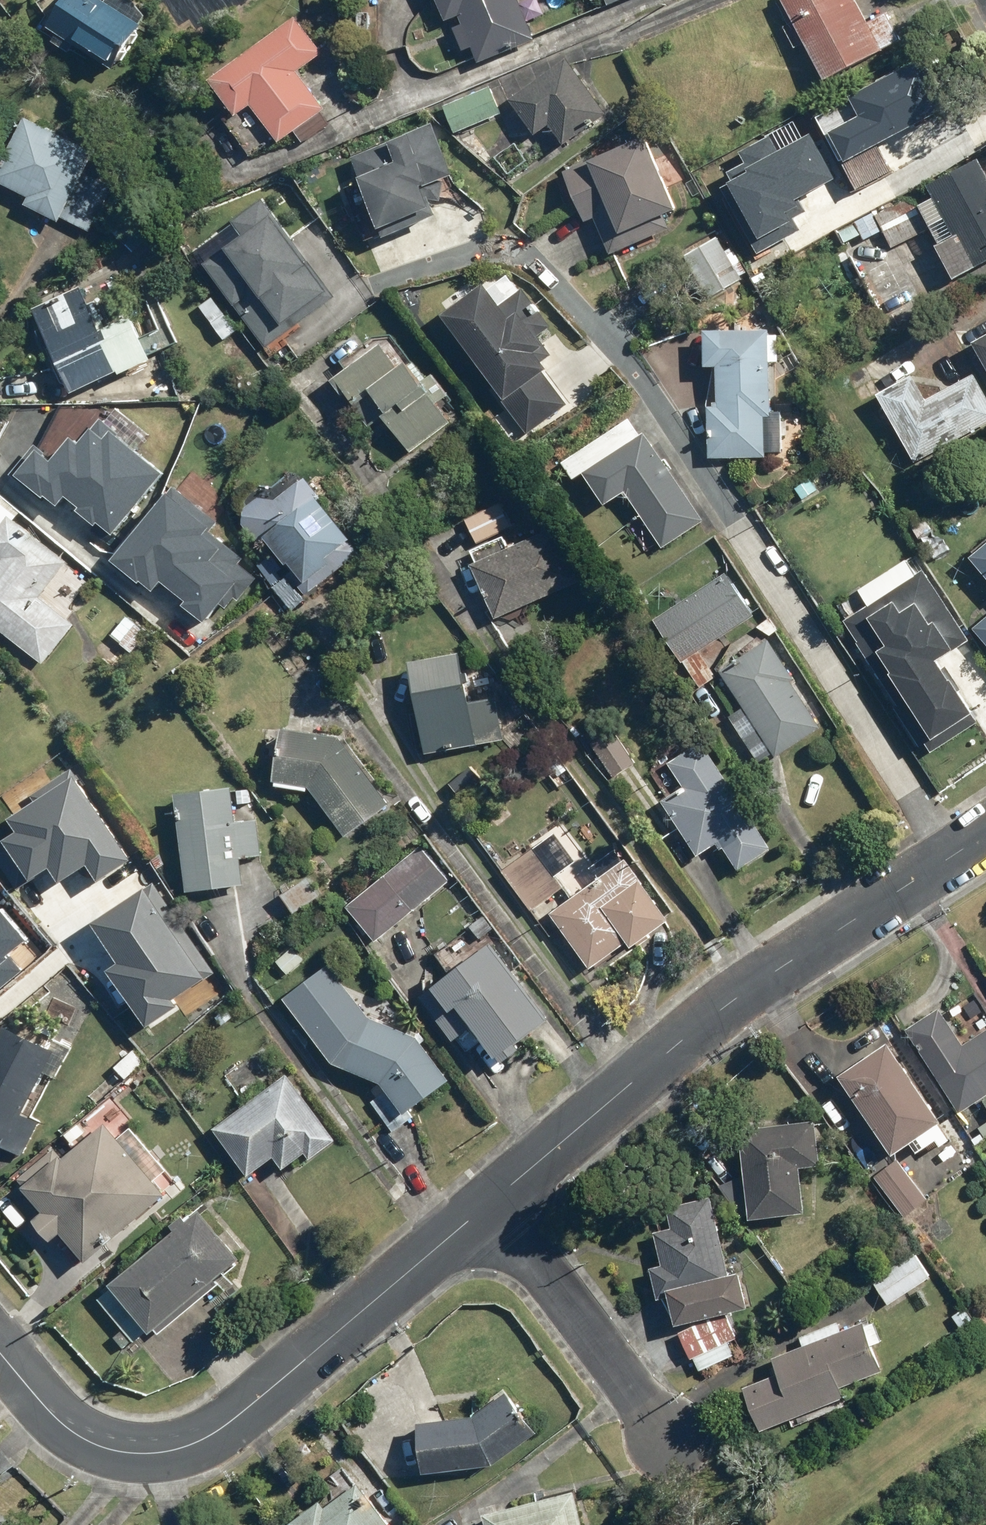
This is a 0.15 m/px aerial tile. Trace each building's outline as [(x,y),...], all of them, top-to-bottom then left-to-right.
[(101,0),(67,0),(44,0),(38,9),(51,17),(46,26),(115,69),(142,25),(101,0)] [(441,20),(450,17),(463,49),(473,45),(481,66),(535,45),(517,0),(433,0),(441,20)] [(857,0),(781,0),(779,1),(826,83),(900,41),(885,15),(871,23),(857,0)] [(324,52),(299,16),(213,81),(241,117),(253,108),(282,147),(328,112),(297,73),(324,52)] [(954,104),(927,54),(851,95),(861,113),(828,131),(845,162),(954,104)] [(605,110),(564,58),(508,103),(537,139),(554,127),(566,142),(605,110)] [(488,87),(443,105),(454,133),(499,115),(488,87)] [(0,165),(0,182),(31,197),(27,206),(88,237),(114,187),(85,172),(96,151),(25,115),(0,165)] [(453,177),(432,123),(390,141),(399,162),(360,179),(382,232),(434,210),(426,189),(453,177)] [(643,138),(553,179),(567,209),(603,192),(621,231),(608,238),(615,254),(670,228),(664,215),(676,209),(643,138)] [(823,185),(801,142),(721,181),(754,247),(793,228),(781,205),(823,185)] [(917,206),(910,192),(856,220),(866,241),(884,231),(894,250),(930,231),(956,281),(985,265),(985,159),(932,187),(936,195),(917,206)] [(262,197),(193,249),(244,318),(264,302),(286,332),(335,295),(262,197)] [(83,285),(32,310),(74,395),(179,343),(168,321),(141,334),(132,316),(105,329),(83,285)] [(487,286),(442,316),(529,435),(568,406),(545,374),(550,370),(540,356),(549,349),(540,336),(552,328),(522,287),(500,303),(487,286)] [(776,330),(705,331),(705,368),(718,369),(717,408),(709,408),(708,457),(767,458),(768,411),(774,411),(776,330)] [(973,341),(985,363),(985,335),(973,341)] [(379,346),(333,377),(373,429),(386,419),(412,453),(451,423),(438,405),(448,397),(431,376),(423,382),(406,361),(397,368),(379,346)] [(975,374),(927,401),(913,375),(879,394),(916,462),(985,423),(985,394),(975,374)] [(635,417),(564,464),(575,480),(583,475),(604,506),(625,492),(662,549),(704,521),(692,503),(702,497),(684,471),(676,476),(635,417)] [(103,541),(155,476),(98,431),(81,452),(69,442),(49,466),(30,451),(14,471),(103,541)] [(305,478),(278,499),(245,497),(244,536),(270,539),(312,594),(364,555),(305,478)] [(244,590),(200,531),(204,526),(171,498),(114,564),(147,592),(159,578),(195,626),(244,590)] [(506,504),(465,519),(474,543),(515,528),(506,504)] [(0,507),(0,555),(3,557),(0,561),(0,631),(43,666),(77,624),(43,597),(70,564),(0,507)] [(561,529),(474,565),(498,621),(585,584),(561,529)] [(967,560),(985,582),(985,543),(967,560)] [(756,612),(726,570),(655,622),(685,664),(756,612)] [(967,638),(924,573),(845,623),(931,755),(980,722),(938,658),(967,638)] [(133,612),(109,635),(133,658),(156,636),(133,612)] [(973,631),(985,647),(985,620),(973,631)] [(769,640),(722,670),(747,710),(731,720),(760,766),(824,725),(769,640)] [(462,654),(411,662),(427,756),(505,740),(497,697),(469,703),(462,654)] [(636,759),(610,724),(581,745),(608,781),(636,759)] [(346,835),(389,804),(339,735),(281,728),(275,784),(313,788),(346,835)] [(775,850),(701,739),(668,763),(685,791),(662,806),(700,863),(724,847),(741,872),(775,850)] [(128,858),(71,774),(13,813),(19,823),(4,833),(35,880),(50,870),(57,880),(72,870),(84,887),(128,858)] [(232,786),(175,792),(185,894),(246,888),(244,860),(262,859),(258,821),(235,823),(232,786)] [(447,882),(420,850),(350,909),(376,941),(447,882)] [(672,921),(623,857),(550,914),(593,970),(625,946),(630,953),(672,921)] [(310,874),(281,894),(296,915),(325,895),(310,874)] [(204,980),(149,887),(93,919),(117,960),(104,968),(138,1026),(175,1004),(171,998),(204,980)] [(571,1049),(492,943),(420,993),(465,1055),(485,1041),(499,1060),(539,1031),(559,1058),(571,1049)] [(404,1116),(450,1080),(418,1042),(369,1023),(329,966),(284,997),(335,1065),(379,1085),(404,1116)] [(905,1034),(961,1114),(985,1096),(985,1029),(964,1044),(940,1009),(905,1034)] [(2,1026),(0,1031),(0,1149),(17,1157),(34,1120),(23,1116),(54,1050),(2,1026)] [(954,1138),(887,1043),(837,1078),(893,1157),(911,1145),(918,1154),(938,1141),(942,1146),(954,1138)] [(336,1142),(286,1075),(212,1131),(249,1180),(272,1163),(281,1175),(308,1155),(312,1160),(336,1142)] [(169,1169),(118,1107),(85,1134),(76,1124),(65,1136),(75,1146),(60,1161),(46,1147),(12,1181),(42,1211),(30,1224),(54,1248),(66,1237),(92,1263),(163,1194),(153,1184),(169,1169)] [(817,1121),(740,1130),(750,1217),(806,1210),(801,1167),(823,1165),(817,1121)] [(926,1200),(903,1168),(882,1184),(905,1215),(926,1200)] [(729,1274),(712,1197),(664,1208),(669,1230),(654,1233),(661,1265),(649,1267),(656,1300),(671,1297),(677,1325),(753,1309),(744,1270),(729,1274)] [(227,1297),(243,1283),(230,1269),(239,1261),(197,1213),(187,1222),(181,1214),(165,1228),(171,1235),(98,1300),(133,1341),(146,1330),(152,1337),(214,1283),(227,1297)] [(932,1276),(915,1253),(873,1281),(889,1305),(932,1276)] [(865,1325),(772,1357),(779,1376),(743,1389),(758,1433),(848,1401),(842,1385),(881,1372),(865,1325)] [(474,1417),(418,1424),(424,1474),(493,1466),(537,1432),(507,1392),(474,1417)] [(354,1480),(293,1524),(388,1524),(354,1480)] [(485,1518),(486,1524),(583,1524),(576,1495),(485,1518)]
